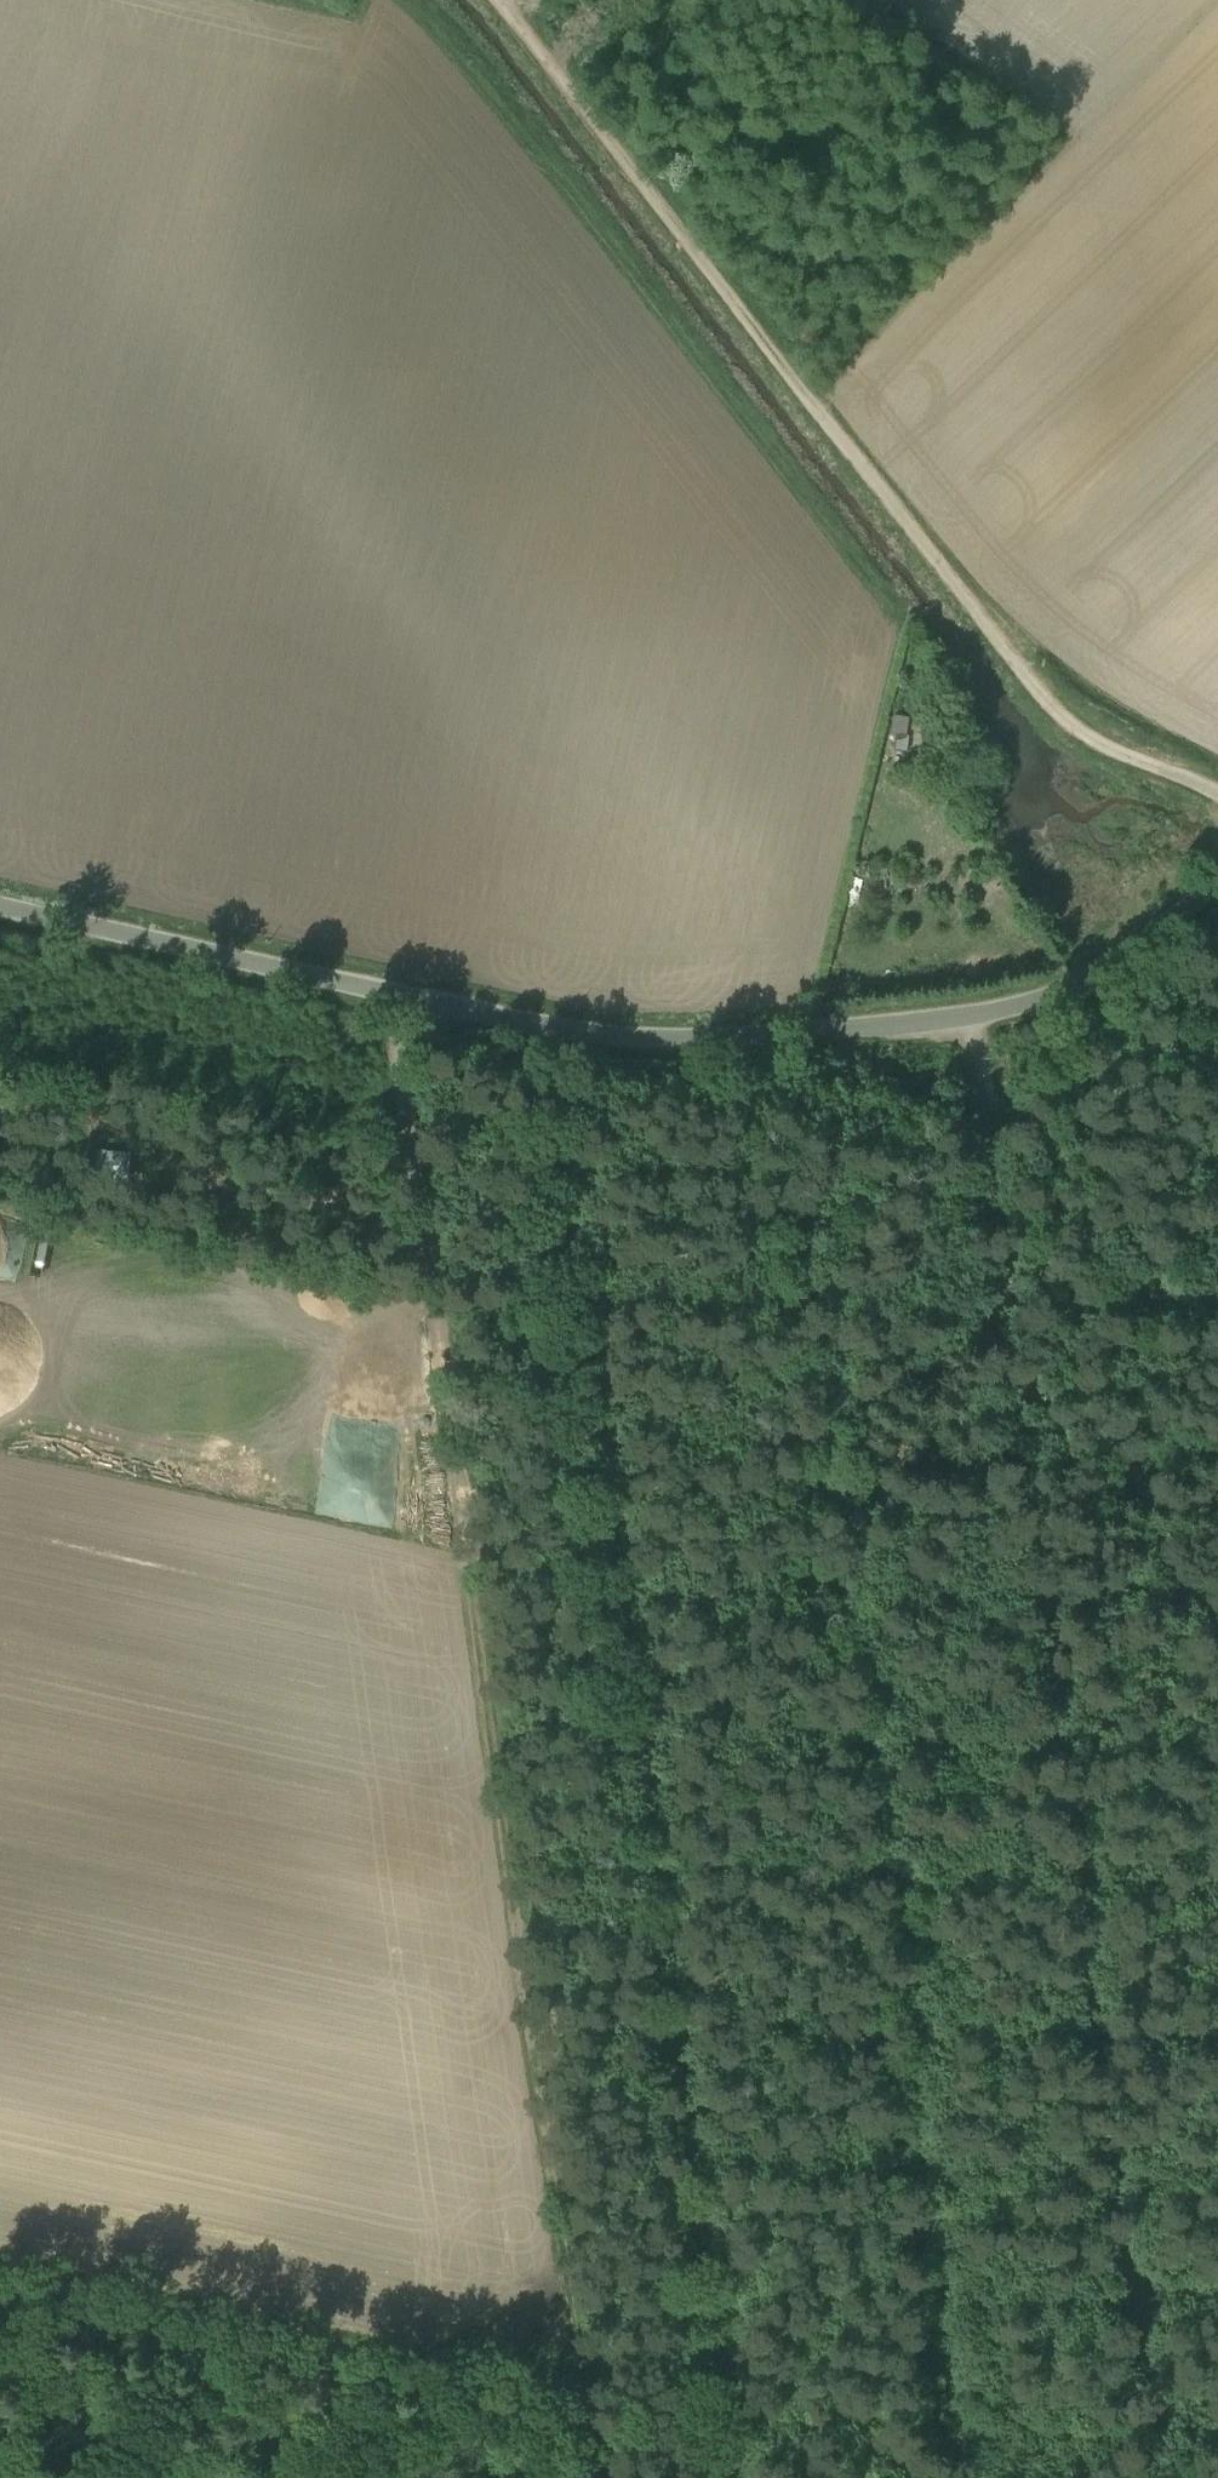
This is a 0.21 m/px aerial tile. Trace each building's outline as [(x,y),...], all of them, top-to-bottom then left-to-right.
[(117,1158),(72,1150),(66,1182),(112,1190),(117,1158)]
